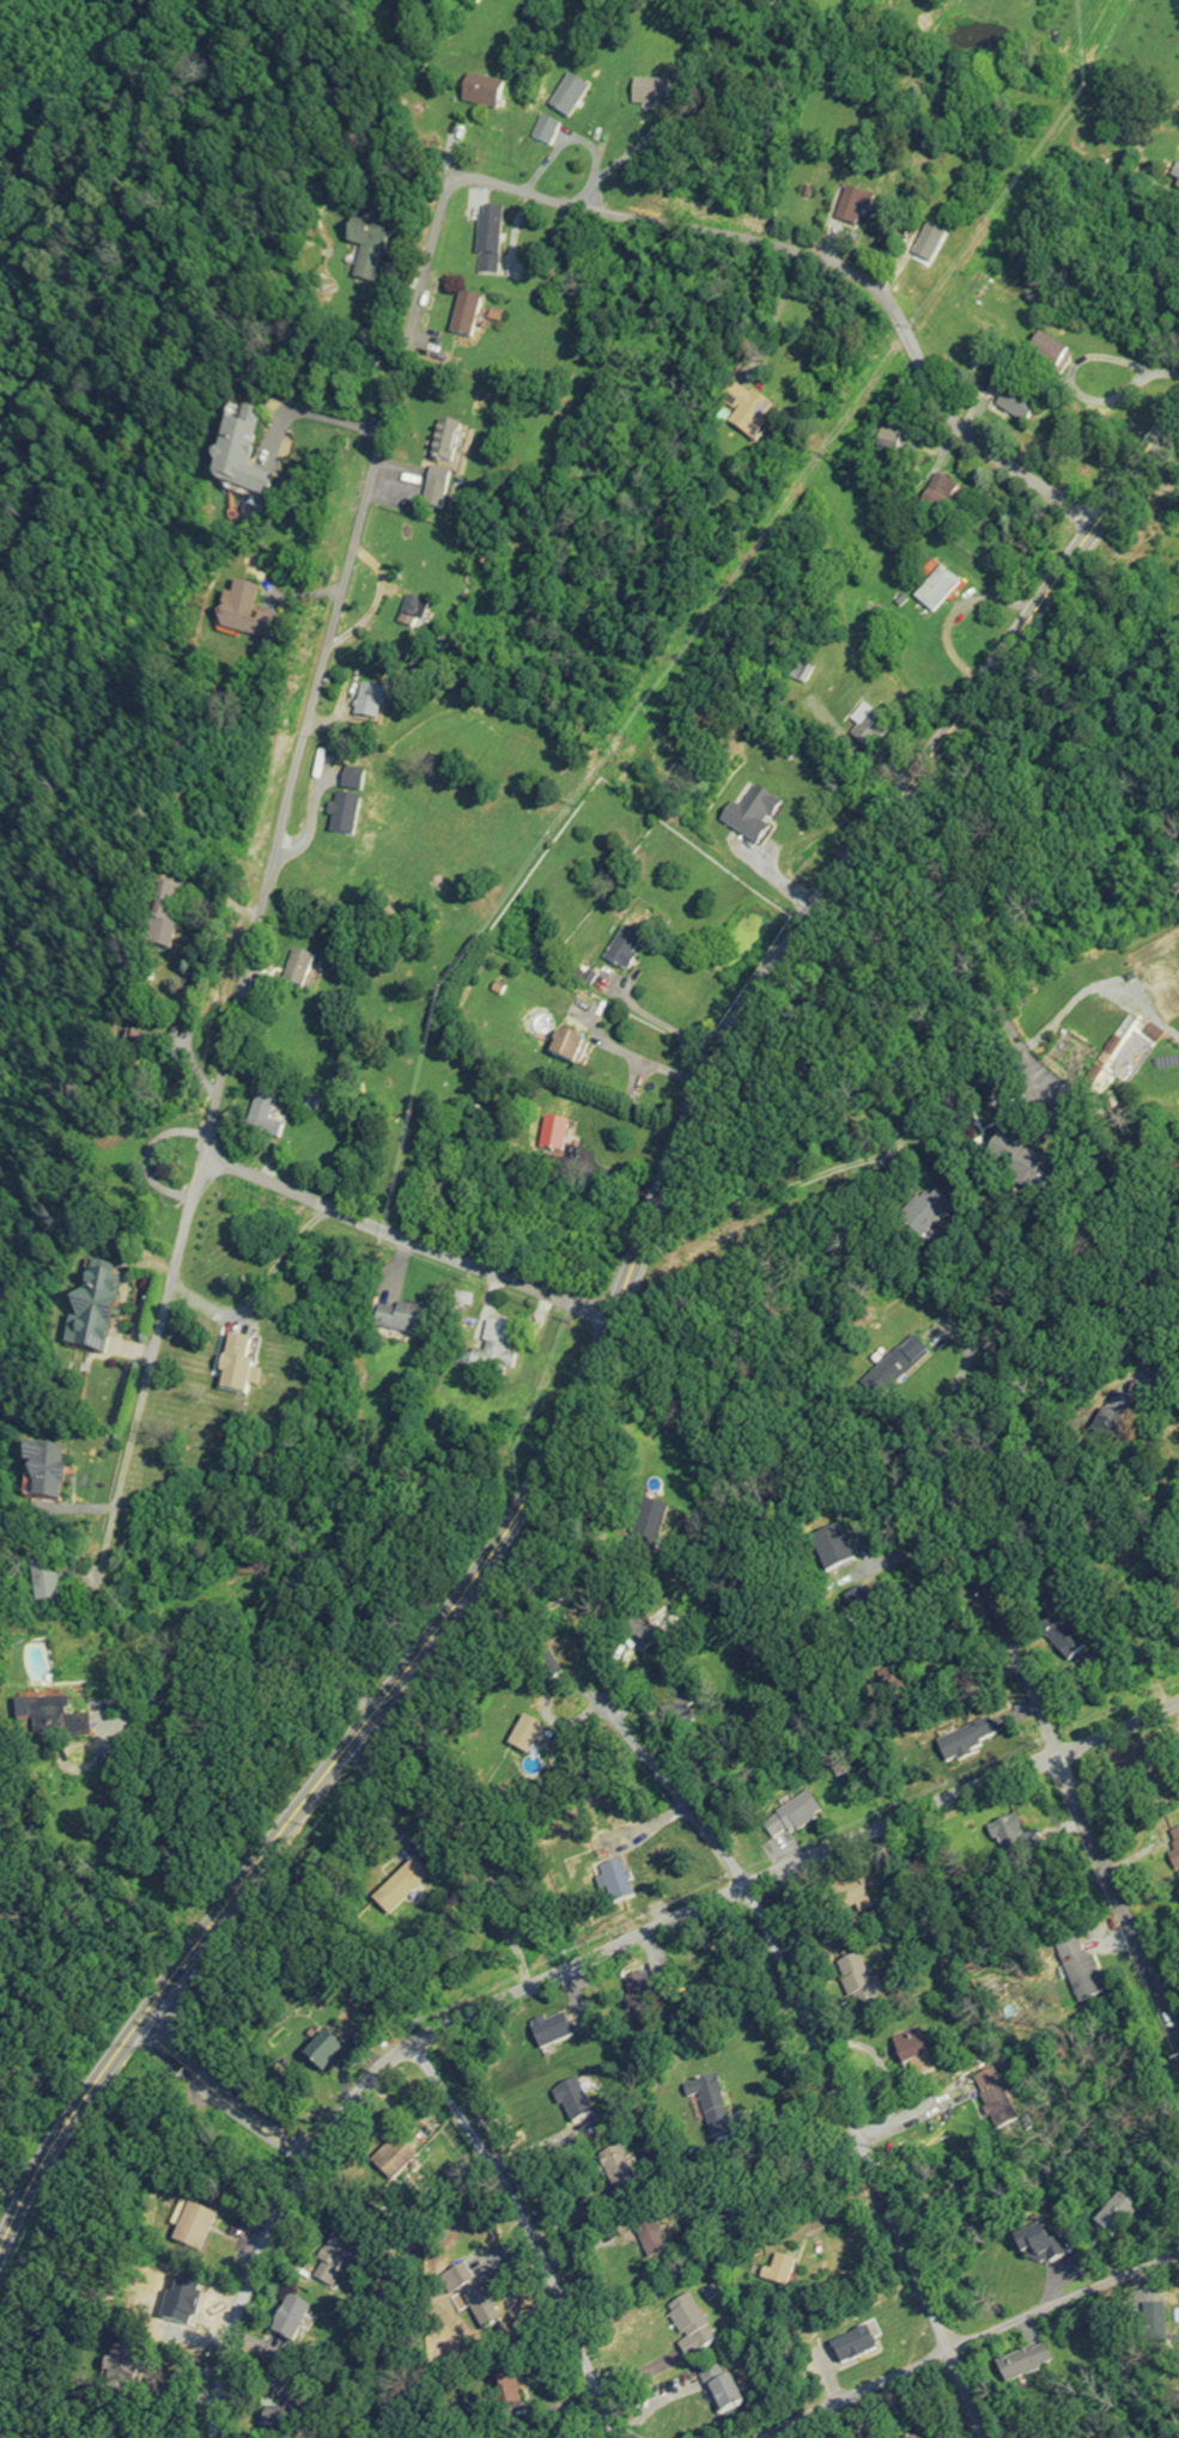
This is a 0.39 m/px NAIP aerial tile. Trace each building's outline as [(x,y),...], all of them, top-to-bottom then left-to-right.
[(457,102),(493,113),(502,87),(465,76),(457,102)] [(566,122),(587,91),(566,77),(545,108),(566,122)] [(628,107),(663,110),(665,85),(630,82),(628,107)] [(529,139),(547,148),(557,126),(540,117),(529,139)] [(865,199),(843,191),(832,224),(854,231),(865,199)] [(497,277),(499,223),(475,223),(473,276),(497,277)] [(929,268),(942,235),(922,227),(909,260),(929,268)] [(375,286),(381,242),(344,237),(343,248),(356,250),(352,283),(375,286)] [(447,335),(468,341),(479,302),(458,296),(447,335)] [(1068,358),(1037,336),(1022,358),(1053,379),(1068,358)] [(724,425),(749,443),(772,411),(730,380),(715,400),(733,414),(724,425)] [(991,409),(1022,423),(1030,404),(999,391),(991,409)] [(265,501),(269,478),(245,473),(256,420),(224,413),(209,489),(265,501)] [(418,515),(438,519),(447,470),(448,470),(455,427),(434,423),(418,515)] [(893,454),(898,439),(884,434),(879,449),(893,454)] [(957,489),(934,477),(917,509),(940,521),(957,489)] [(929,616),(958,586),(939,568),(910,599),(929,616)] [(274,619),(250,615),(254,590),(228,585),(219,635),(270,643),(274,619)] [(799,684),(804,665),(793,661),(787,680),(799,684)] [(380,692),(356,688),(350,722),(374,726),(380,692)] [(846,722),(856,729),(848,739),(867,754),(888,727),(860,704),(846,722)] [(357,795),(361,774),(340,770),(336,792),(357,795)] [(717,824),(757,846),(781,804),(751,787),(739,809),(728,803),(717,824)] [(323,837),(349,841),(355,801),(329,797),(323,837)] [(167,955),(180,894),(157,889),(144,950),(167,955)] [(602,962),(622,973),(639,941),(620,930),(602,962)] [(278,986),(299,993),(310,959),(288,952),(278,986)] [(575,1072),(585,1046),(555,1034),(545,1060),(575,1072)] [(144,1062),(151,1042),(129,1035),(122,1055),(144,1062)] [(270,1107),(255,1101),(244,1130),(272,1140),(281,1116),(268,1112),(270,1107)] [(566,1127),(544,1120),(535,1150),(558,1156),(566,1127)] [(996,1170),(1019,1193),(1040,1171),(1017,1149),(996,1170)] [(919,1186),(895,1221),(922,1240),(946,1205),(919,1186)] [(101,1358),(116,1279),(80,1272),(65,1352),(101,1358)] [(401,1344),(403,1337),(425,1341),(431,1315),(375,1303),(367,1337),(401,1344)] [(506,1378),(510,1355),(502,1354),(507,1327),(483,1322),(476,1356),(454,1352),(451,1367),(506,1378)] [(241,1398),(252,1343),(223,1337),(211,1392),(241,1398)] [(888,1386),(924,1361),(911,1342),(875,1368),(888,1386)] [(1130,1401),(1108,1390),(1086,1434),(1108,1445),(1130,1401)] [(61,1452),(24,1450),(21,1504),(58,1506),(61,1452)] [(635,1525),(655,1528),(658,1504),(638,1502),(635,1525)] [(808,1538),(823,1574),(853,1561),(837,1525),(808,1538)] [(29,1604),(54,1602),(53,1576),(37,1576),(36,1562),(27,1562),(29,1604)] [(677,1623),(664,1604),(644,1619),(657,1637),(677,1623)] [(1038,1636),(1066,1664),(1081,1648),(1054,1621),(1038,1636)] [(10,1701),(10,1722),(31,1721),(31,1728),(59,1727),(58,1700),(10,1701)] [(682,1706),(662,1701),(657,1722),(677,1727),(682,1706)] [(772,1843),(819,1816),(807,1793),(759,1819),(772,1843)] [(1021,1852),(1018,1822),(989,1824),(991,1854),(1021,1852)] [(1166,1845),(1177,1877),(1178,1876),(1178,1840),(1166,1845)] [(632,1899),(624,1861),(598,1867),(607,1905),(632,1899)] [(859,1955),(834,1964),(849,2009),(874,2000),(859,1955)] [(1088,1956),(1061,1964),(1074,2006),(1102,1997),(1088,1956)] [(928,2066),(913,2031),(886,2043),(901,2078),(928,2066)] [(729,2133),(715,2077),(680,2086),(684,2101),(696,2098),(707,2139),(729,2133)] [(609,2193),(633,2184),(620,2148),(595,2157),(609,2193)] [(1135,2213),(1117,2197),(1090,2225),(1108,2242),(1135,2213)] [(1060,2256),(1043,2224),(1009,2242),(1019,2260),(1025,2257),(1032,2270),(1060,2256)] [(666,2251),(655,2228),(636,2237),(646,2260),(666,2251)] [(788,2259),(768,2258),(768,2269),(752,2268),(751,2283),(787,2285),(788,2259)] [(462,2262),(443,2275),(479,2330),(499,2317),(462,2262)] [(682,2360),(713,2343),(686,2295),(664,2308),(682,2341),(674,2346),(682,2360)] [(1160,2332),(1160,2308),(1144,2308),(1144,2332),(1160,2332)] [(826,2345),(837,2368),(874,2350),(863,2327),(826,2345)] [(1004,2387),(1051,2363),(1041,2343),(993,2367),(1004,2387)] [(738,2407),(718,2365),(694,2376),(713,2418),(738,2407)]
